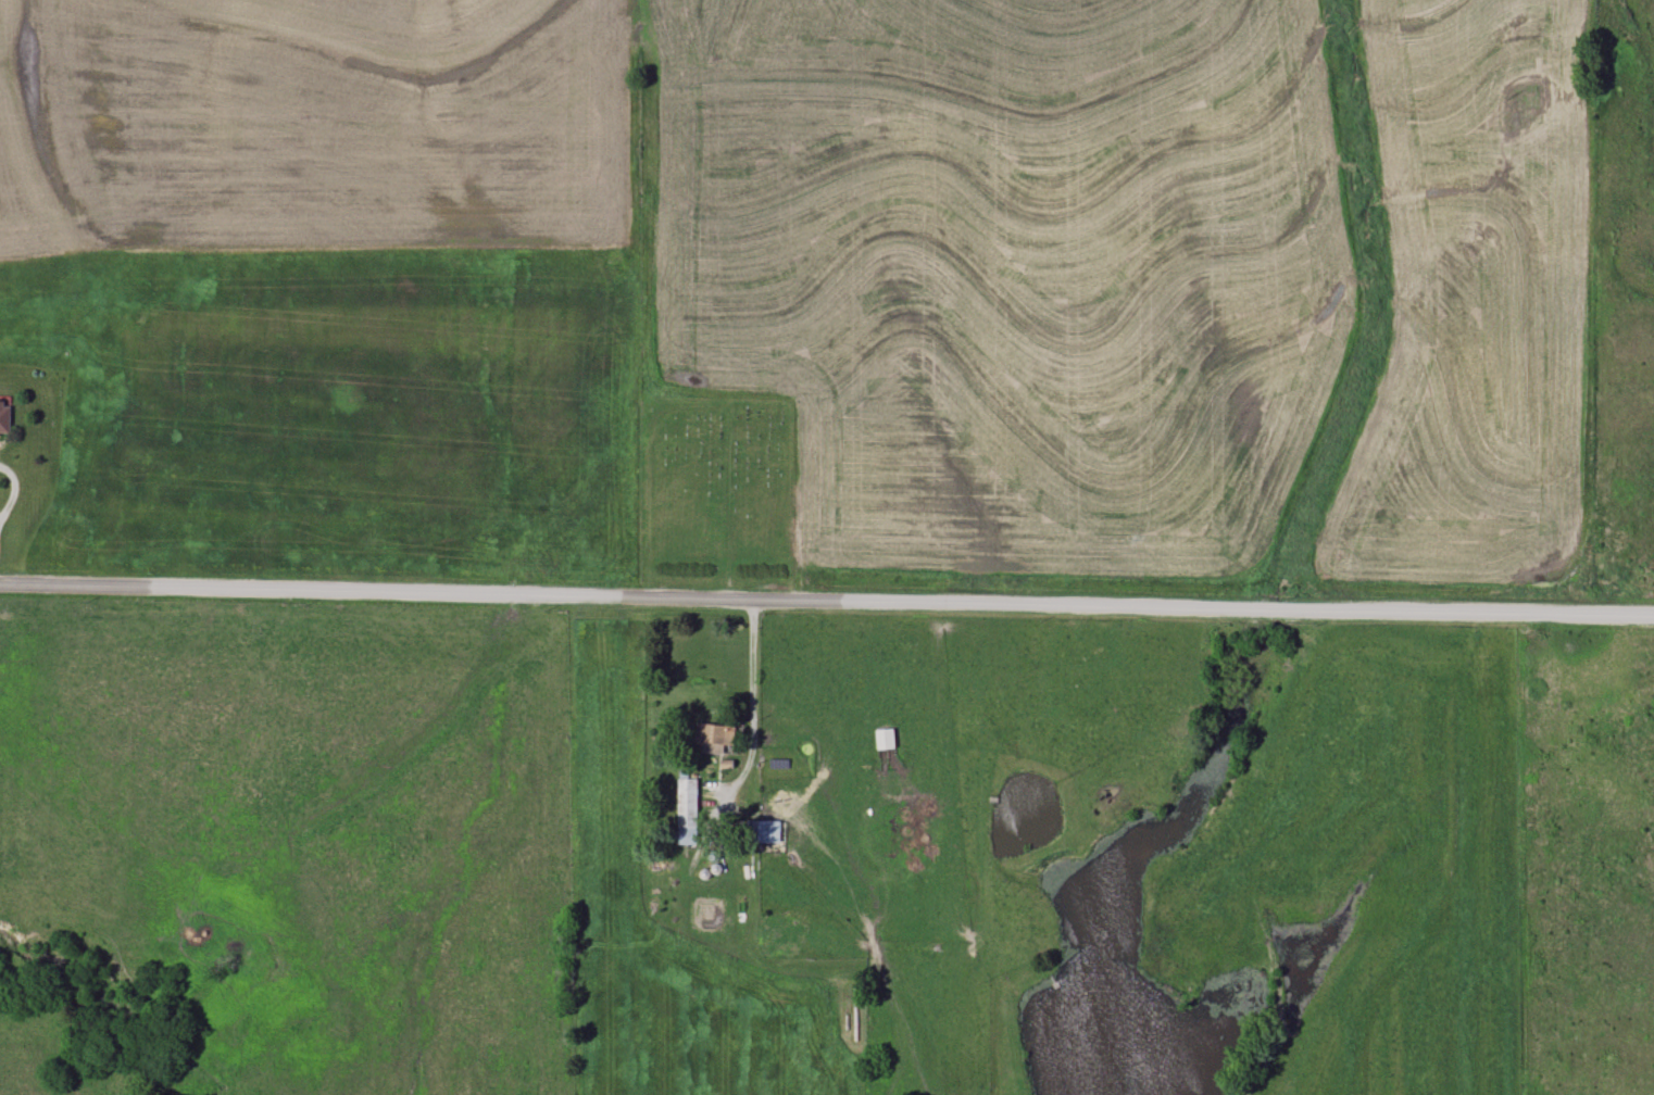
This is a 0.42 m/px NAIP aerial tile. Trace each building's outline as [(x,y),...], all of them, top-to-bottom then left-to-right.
[(11,402),(0,402),(0,440),(10,440),(11,402)] [(724,754),(724,746),(734,747),(735,726),(697,725),(697,754),(724,754)] [(878,751),(896,751),(896,732),(878,732),(878,751)] [(697,780),(678,780),(678,845),(697,845),(697,780)] [(747,821),(745,842),(772,844),(773,833),(763,832),(764,823),(747,821)]
